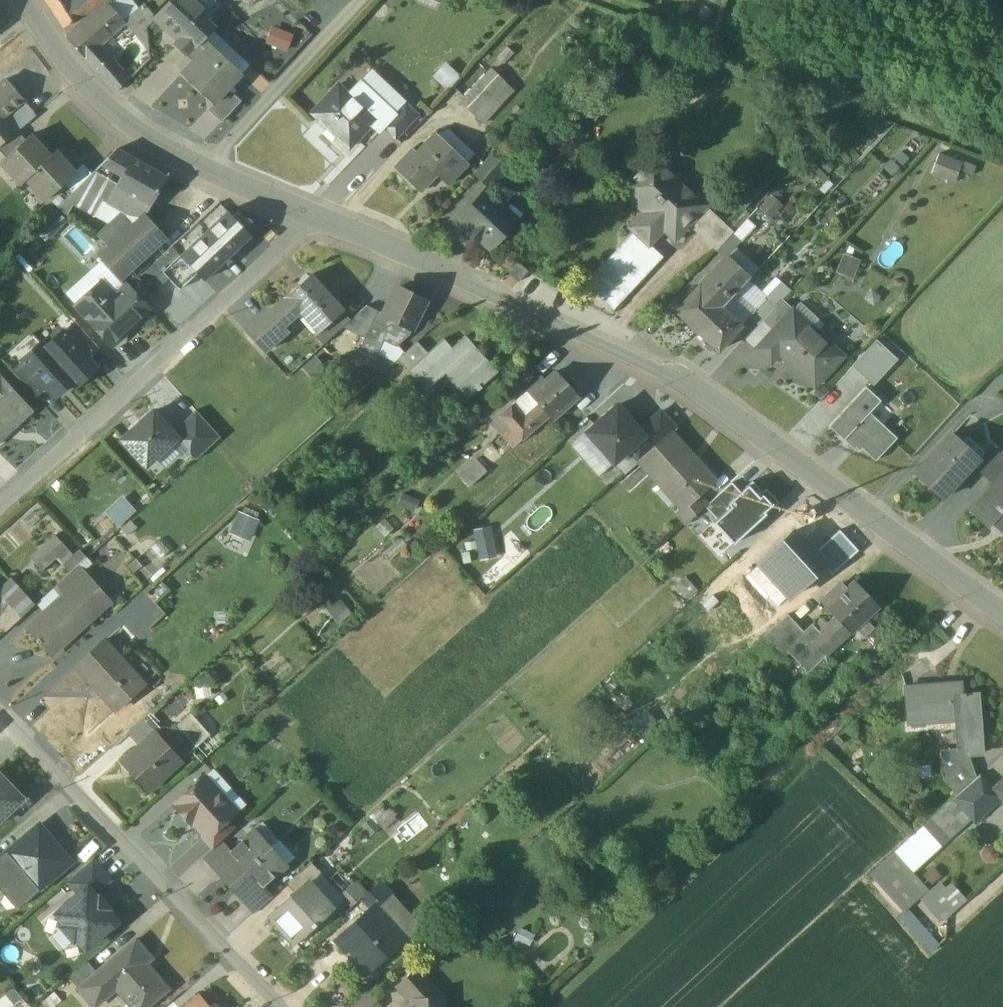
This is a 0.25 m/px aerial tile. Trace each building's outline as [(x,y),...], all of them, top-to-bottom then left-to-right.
[(64,28),(80,16),(69,0),(46,0),(64,28)] [(69,0),(80,16),(99,0),(70,0),(69,0)] [(157,16),(179,38),(201,15),(215,3),(215,0),(172,0),(157,16)] [(105,1),(65,38),(83,57),(96,45),(123,22),(105,1)] [(142,5),(124,20),(143,45),(162,29),(142,5)] [(179,38),(175,43),(186,54),(201,37),(203,38),(214,27),(201,15),(179,38)] [(293,31),(272,23),(265,41),(287,49),(293,31)] [(203,38),(201,37),(186,54),(193,61),(181,73),(213,104),(227,89),(240,75),(203,38)] [(96,45),(83,57),(93,68),(107,56),(96,45)] [(107,56),(93,68),(115,93),(128,80),(107,56)] [(357,78),(369,70),(361,57),(349,64),(357,78)] [(447,62),(435,74),(448,87),(460,74),(447,62)] [(489,70),(477,83),(486,92),(499,79),(489,70)] [(0,84),(0,117),(22,99),(5,79),(0,84)] [(499,79),(486,92),(495,101),(498,104),(511,91),(499,79)] [(395,114),(360,81),(348,94),(375,120),(383,127),(395,114)] [(486,92),(477,83),(459,102),(477,120),(495,101),(486,92)] [(348,94),(338,84),(311,113),(348,149),(375,120),(348,94)] [(213,104),(207,110),(220,123),(240,102),(227,89),(213,104)] [(495,101),(477,120),(482,124),(498,104),(495,101)] [(26,103),(12,116),(16,121),(22,126),(36,114),(26,103)] [(395,114),(383,127),(395,139),(416,116),(405,105),(395,114)] [(13,134),(8,128),(0,118),(0,146),(13,134)] [(16,121),(8,128),(13,134),(18,130),(22,126),(16,121)] [(0,146),(0,151),(5,156),(25,138),(18,130),(13,134),(0,146)] [(474,154),(448,130),(436,135),(465,163),(474,154)] [(50,155),(30,134),(25,138),(5,156),(0,161),(21,184),(26,179),(46,200),(48,198),(64,182),(76,172),(75,171),(55,150),(50,155)] [(436,135),(435,134),(416,154),(413,150),(395,169),(419,192),(435,175),(445,185),(465,163),(436,135)] [(495,150),(479,134),(471,142),(488,158),(490,155),(495,150)] [(132,157),(117,149),(102,163),(123,174),(132,157)] [(962,162),(939,153),(931,173),(955,182),(962,162)] [(506,170),(490,155),(488,158),(473,173),(489,188),(506,170)] [(167,177),(132,157),(123,174),(115,187),(132,196),(150,207),(167,177)] [(679,184),(652,159),(625,189),(644,207),(640,211),(655,225),(642,239),(648,245),(661,231),(672,241),(687,226),(705,207),(708,203),(683,180),(679,184)] [(82,163),(75,171),(76,172),(64,182),(73,192),(79,186),(92,173),(82,163)] [(123,174),(102,163),(92,173),(79,186),(103,199),(107,201),(115,187),(123,174)] [(64,182),(48,198),(57,208),(66,198),(73,192),(64,182)] [(73,192),(66,198),(95,214),(103,199),(79,186),(73,192)] [(132,196),(115,187),(107,201),(115,205),(109,215),(118,220),(126,207),(132,196)] [(484,191),(458,219),(490,249),(513,224),(502,213),(502,208),(484,191)] [(173,248),(179,255),(227,211),(219,203),(173,248)] [(137,220),(126,207),(118,220),(117,223),(124,232),(137,220)] [(705,207),(687,226),(714,251),(730,234),(732,232),(705,207)] [(50,235),(67,219),(60,211),(42,227),(50,235)] [(233,217),(227,211),(179,255),(197,273),(205,281),(251,236),(246,231),(252,225),(238,212),(233,217)] [(124,232),(108,247),(129,270),(166,237),(145,213),(137,220),(124,232)] [(113,220),(97,235),(108,247),(124,232),(117,223),(113,220)] [(732,232),(730,234),(738,242),(752,227),(744,220),(732,232)] [(633,231),(584,284),(612,310),(661,257),(648,245),(642,239),(633,231)] [(730,234),(714,251),(723,259),(725,256),(738,242),(730,234)] [(845,252),(838,269),(853,276),(860,258),(845,252)] [(180,289),(197,273),(179,255),(162,271),(180,289)] [(723,259),(697,286),(721,308),(735,294),(745,283),(749,279),(725,256),(723,259)] [(528,271),(517,260),(505,272),(517,283),(528,271)] [(344,310),(311,274),(270,310),(281,323),(300,307),(320,330),(344,310)] [(753,312),(748,318),(758,326),(762,322),(782,300),(790,291),(781,282),(765,300),(753,312)] [(745,283),(735,294),(753,312),(765,300),(745,283)] [(107,297),(96,285),(75,303),(112,344),(149,311),(126,286),(114,297),(111,293),(107,297)] [(385,313),(385,314),(412,327),(426,299),(398,286),(385,313)] [(721,308),(697,286),(674,311),(698,334),(721,308)] [(782,300),(762,322),(772,331),(787,315),(792,309),(782,300)] [(822,325),(799,303),(793,310),(792,309),(787,315),(809,335),(814,330),(816,332),(822,325)] [(365,306),(344,325),(367,334),(379,310),(365,306)] [(721,308),(698,334),(717,351),(740,326),(721,308)] [(270,310),(246,332),(264,352),(288,330),(281,323),(270,310)] [(412,327),(385,314),(385,313),(379,310),(367,334),(361,347),(374,353),(382,336),(395,343),(409,334),(412,327)] [(809,335),(787,315),(772,331),(755,349),(770,364),(778,355),(814,388),(843,357),(816,332),(814,330),(809,335)] [(99,348),(75,321),(63,332),(87,359),(99,348)] [(87,359),(63,332),(46,348),(45,348),(74,379),(73,380),(77,384),(95,368),(87,359)] [(464,335),(451,347),(443,338),(426,353),(407,370),(421,386),(444,366),(458,382),(454,386),(465,399),(496,371),(464,335)] [(843,374),(851,381),(861,371),(875,384),(900,357),(878,337),(843,374)] [(416,342),(397,359),(407,370),(426,353),(416,342)] [(74,379),(45,348),(46,348),(42,343),(23,360),(48,386),(56,395),(73,380),(74,379)] [(48,386),(23,360),(12,371),(36,397),(48,386)] [(577,396),(555,372),(544,382),(540,378),(524,391),(525,392),(536,405),(547,417),(550,420),(577,396)] [(11,423),(14,426),(31,410),(2,378),(1,378),(0,378),(0,434),(11,423)] [(864,387),(827,426),(842,440),(847,436),(875,461),(896,439),(868,413),(879,401),(864,387)] [(525,392),(511,405),(522,418),(536,405),(525,392)] [(536,405),(522,418),(511,405),(498,415),(499,416),(520,440),(547,417),(536,405)] [(640,431),(617,406),(587,433),(614,462),(628,450),(644,436),(640,431)] [(196,410),(172,432),(177,437),(176,438),(195,459),(220,437),(196,410)] [(172,432),(153,411),(122,439),(147,465),(176,438),(177,437),(172,432)] [(639,462),(641,460),(672,432),(676,429),(661,412),(640,431),(644,436),(628,450),(639,462)] [(520,440),(499,416),(491,423),(512,447),(520,440)] [(714,478),(672,432),(641,460),(681,505),(682,506),(696,494),(714,478)] [(977,457),(951,433),(912,474),(939,499),(971,465),(977,457)] [(999,453),(989,443),(977,457),(971,465),(980,474),(999,453)] [(980,474),(993,486),(1002,476),(1002,456),(999,453),(980,474)] [(477,460),(460,475),(469,486),(486,470),(477,460)] [(971,510),(988,526),(992,521),(1002,531),(1002,476),(993,486),(971,510)] [(751,480),(728,501),(751,526),(777,502),(765,489),(761,491),(751,480)] [(124,493),(105,509),(119,525),(138,509),(124,493)] [(401,494),(396,505),(412,512),(417,501),(401,494)] [(696,494),(682,506),(681,505),(673,512),(684,524),(693,516),(706,505),(696,494)] [(723,506),(715,497),(706,505),(693,516),(705,529),(726,510),(723,506)] [(751,526),(728,501),(723,506),(726,510),(745,531),(751,526)] [(238,512),(230,534),(251,541),(259,520),(238,512)] [(475,529),(481,558),(497,555),(491,525),(475,529)] [(793,533),(758,564),(759,565),(774,581),(788,597),(789,598),(823,567),(793,533)] [(72,554),(55,535),(37,552),(30,558),(41,570),(48,563),(55,557),(61,564),(72,554)] [(406,545),(400,539),(383,554),(389,561),(406,545)] [(81,551),(64,567),(70,573),(76,567),(87,557),(81,551)] [(759,565),(748,575),(762,591),(774,581),(759,565)] [(70,573),(55,586),(64,595),(85,576),(76,567),(70,573)] [(64,595),(28,628),(37,639),(36,640),(39,644),(40,642),(52,655),(76,633),(72,628),(105,598),(85,576),(64,595)] [(0,587),(0,626),(5,631),(21,617),(35,605),(10,578),(0,587)] [(788,597),(774,581),(762,591),(776,607),(788,597)] [(854,582),(836,599),(831,594),(823,602),(836,616),(851,632),(878,607),(854,582)] [(350,612),(338,598),(325,609),(337,623),(350,612)] [(788,613),(761,637),(771,648),(798,623),(788,613)] [(836,616),(819,630),(814,625),(806,633),(798,623),(771,648),(781,659),(788,653),(807,673),(809,671),(807,669),(822,654),(825,657),(851,632),(836,616)] [(105,640),(75,667),(114,711),(145,684),(105,640)] [(964,694),(961,694),(960,687),(938,689),(938,685),(905,688),(908,715),(925,715),(925,722),(956,721),(958,748),(958,756),(968,755),(982,755),(978,694),(965,695),(964,694)] [(190,713),(176,725),(195,747),(209,735),(190,713)] [(146,716),(128,732),(140,746),(155,732),(158,729),(146,716)] [(140,746),(122,762),(147,791),(177,764),(163,750),(167,746),(155,732),(140,746)] [(975,778),(968,755),(958,756),(958,748),(940,749),(941,781),(955,796),(975,778)] [(0,773),(0,821),(24,798),(14,788),(16,786),(6,777),(5,778),(0,773)] [(979,774),(975,778),(955,796),(952,799),(972,822),(1002,794),(1002,788),(1002,787),(996,793),(979,774)] [(204,777),(193,788),(192,787),(189,790),(189,791),(176,802),(179,805),(178,810),(186,819),(192,819),(194,822),(195,820),(206,833),(209,835),(226,819),(235,811),(204,777)] [(226,819),(209,835),(206,833),(202,837),(212,848),(221,840),(234,828),(226,819)] [(7,897),(14,890),(25,902),(58,873),(52,866),(65,855),(39,825),(0,858),(0,889),(7,897)] [(231,851),(216,864),(219,866),(214,870),(242,901),(246,897),(232,881),(270,847),(254,830),(231,851)] [(212,848),(202,857),(214,870),(219,866),(216,864),(231,851),(221,840),(212,848)] [(270,847),(232,881),(246,897),(249,900),(264,886),(286,866),(270,847)] [(925,892),(892,855),(868,877),(902,914),(919,897),(925,892)] [(93,860),(68,881),(79,894),(87,887),(94,894),(110,880),(93,860)] [(321,872),(311,861),(287,883),(296,892),(309,881),(310,882),(321,872)] [(296,892),(271,914),(294,941),(310,927),(310,928),(316,923),(316,922),(332,908),(310,882),(309,881),(296,892)] [(925,892),(919,897),(936,917),(941,913),(946,918),(965,902),(950,885),(945,890),(938,881),(925,892)] [(379,882),(360,899),(369,909),(374,904),(378,908),(390,897),(391,896),(379,882)] [(264,886),(249,900),(246,897),(242,901),(253,913),(272,896),(264,886)] [(79,894),(56,913),(65,924),(62,926),(74,940),(77,937),(85,947),(117,921),(107,910),(109,908),(99,896),(97,898),(94,894),(87,887),(79,894)] [(369,909),(334,940),(345,953),(350,948),(371,971),(418,928),(390,897),(378,908),(374,904),(369,909)] [(135,939),(97,972),(88,980),(105,999),(115,990),(130,1006),(147,1006),(167,990),(145,964),(152,958),(135,939)] [(88,961),(69,977),(78,988),(88,980),(97,972),(88,961)] [(397,987),(410,1001),(411,1006),(444,1006),(443,997),(442,997),(416,969),(397,987)] [(88,980),(78,988),(94,1006),(95,1006),(105,999),(88,980)] [(351,1006),(378,1006),(382,1003),(370,990),(351,1006)] [(183,1006),(208,1006),(197,995),(183,1006)]
